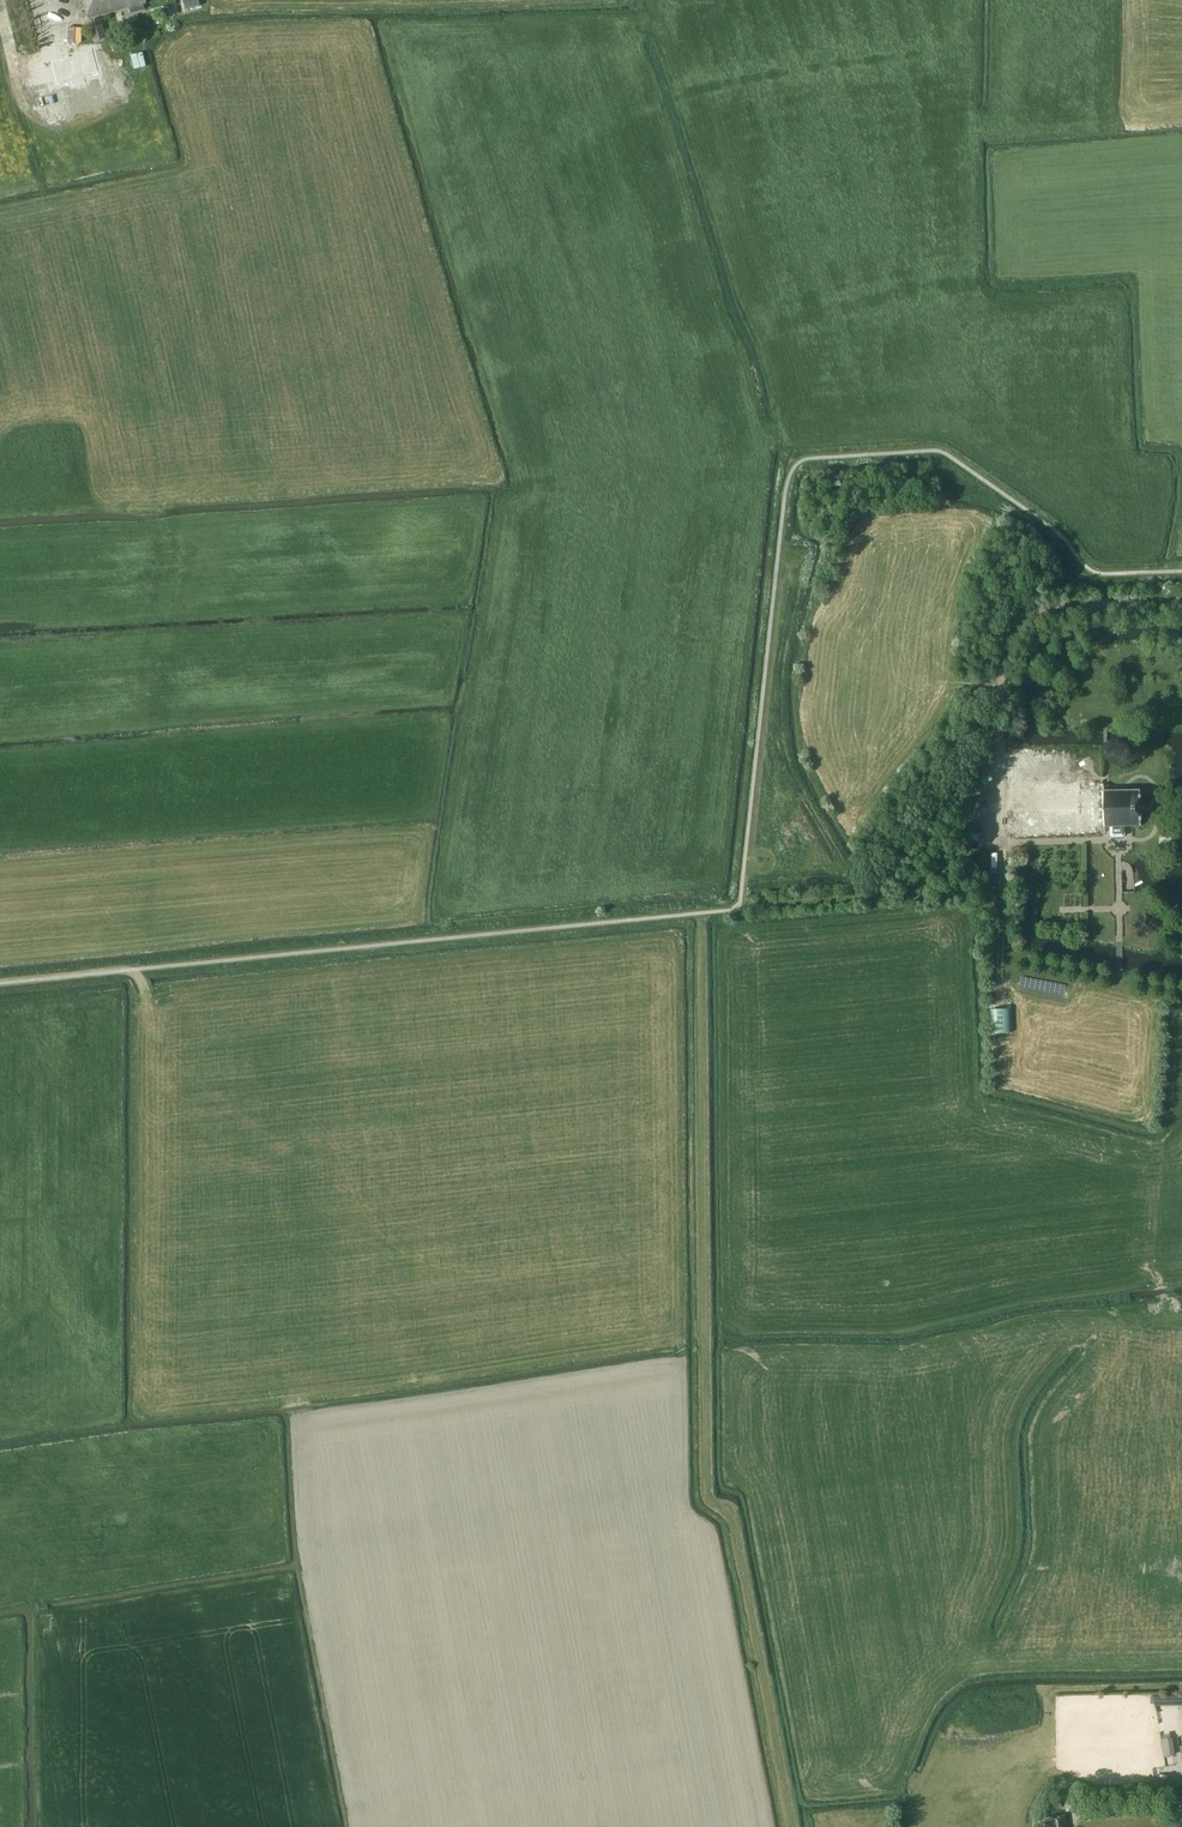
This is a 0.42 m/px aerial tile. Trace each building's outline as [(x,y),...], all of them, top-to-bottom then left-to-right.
[(87,19),(128,8),(130,13),(144,10),(142,4),(145,3),(144,0),(82,0),(87,19)] [(185,0),(170,0),(172,8),(186,5),(185,0)] [(89,20),(93,39),(106,36),(101,17),(89,20)] [(91,51),(49,62),(55,82),(69,79),(71,86),(84,83),(82,75),(96,72),(91,51)] [(1058,749),(1013,750),(1015,836),(1069,835),(1069,834),(1084,833),(1083,832),(1105,832),(1105,827),(1104,791),(1104,784),(1082,784),(1082,782),(1059,782),(1058,749)] [(1139,790),(1104,791),(1105,827),(1110,827),(1111,835),(1113,837),(1123,836),(1125,834),(1125,826),(1140,826),(1139,790)] [(1181,1705),(1181,1695),(1155,1695),(1155,1705),(1181,1705)] [(1164,1756),(1176,1754),(1173,1738),(1161,1740),(1164,1756)] [(1065,1814),(1050,1816),(1051,1826),(1067,1826),(1065,1814)]
